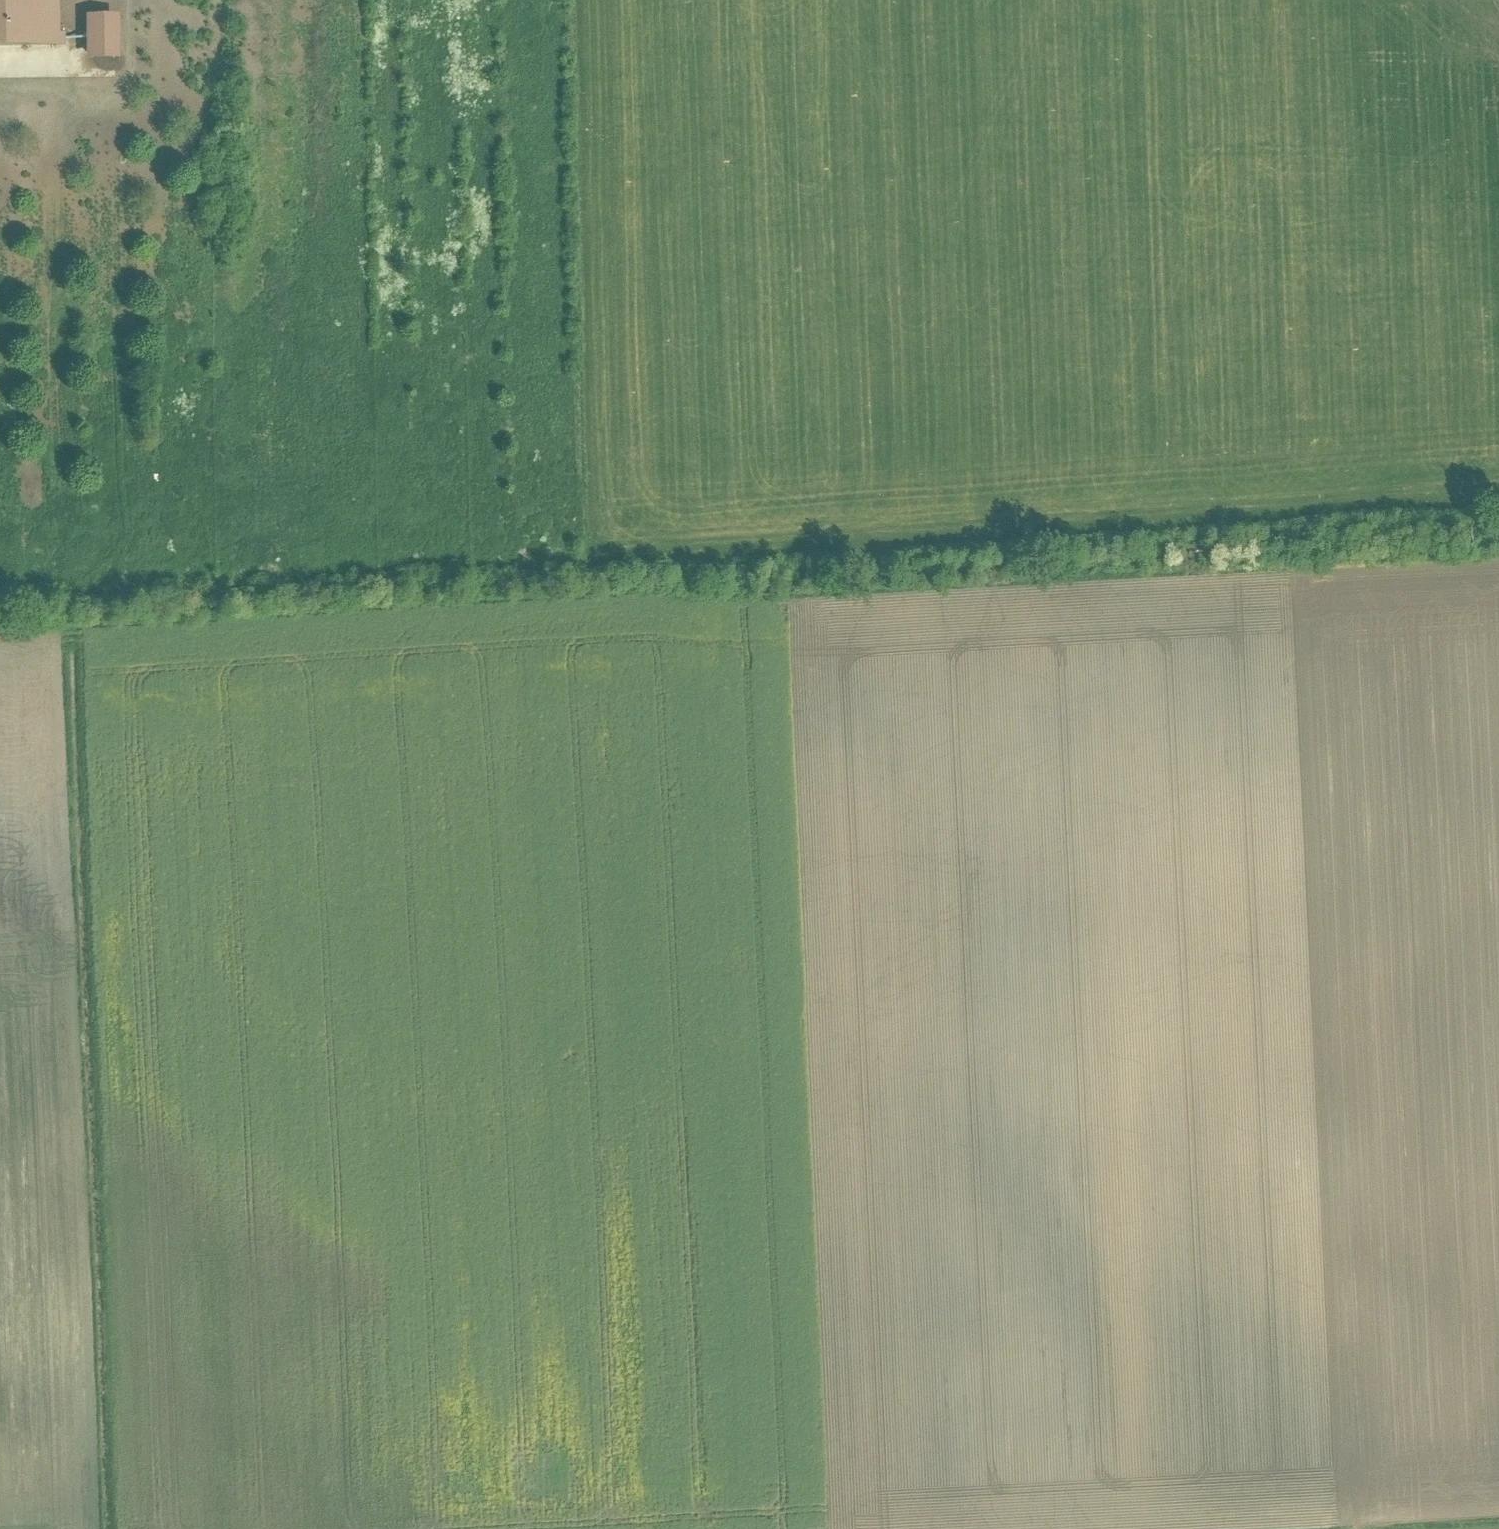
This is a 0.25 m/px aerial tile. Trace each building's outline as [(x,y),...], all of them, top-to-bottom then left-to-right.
[(67,49),(67,36),(62,36),(61,0),(0,0),(0,50),(67,49)] [(121,22),(87,22),(88,67),(121,66),(121,22)]
